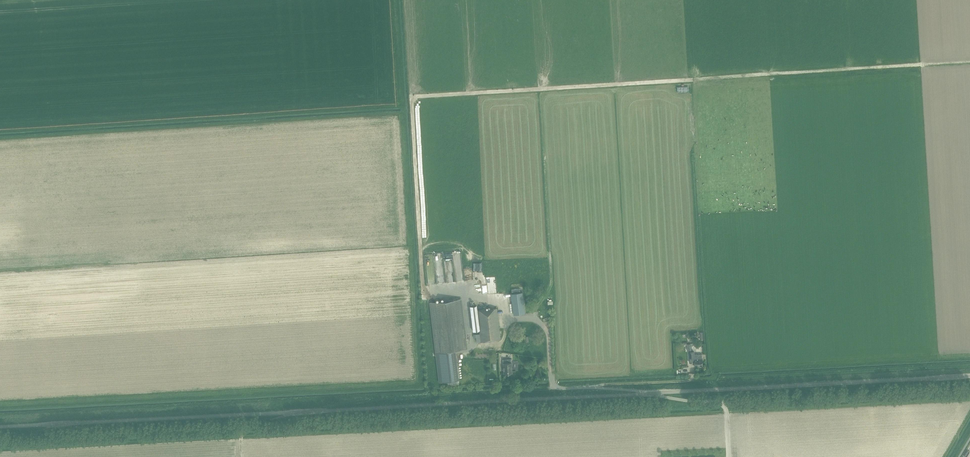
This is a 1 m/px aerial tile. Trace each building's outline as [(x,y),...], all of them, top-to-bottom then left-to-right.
[(445,253),(437,254),(438,269),(442,269),(443,278),(440,278),(441,284),(447,283),(445,253)] [(487,268),(474,268),(474,280),(487,279),(487,268)] [(511,294),(513,310),(514,314),(525,313),(524,308),(522,292),(511,294)] [(466,349),(461,299),(430,302),(440,382),(459,380),(455,350),(466,349)] [(476,302),(470,303),(473,329),(479,328),(476,302)] [(481,342),(501,339),(497,308),(477,310),(481,342)] [(461,358),(468,357),(467,354),(473,353),(473,349),(460,351),(461,358)] [(694,351),(689,352),(689,357),(690,362),(694,362),(694,366),(702,365),(702,354),(694,354),(694,351)] [(512,373),(512,368),(512,362),(511,359),(506,359),(506,363),(503,363),(504,373),(512,373)]
